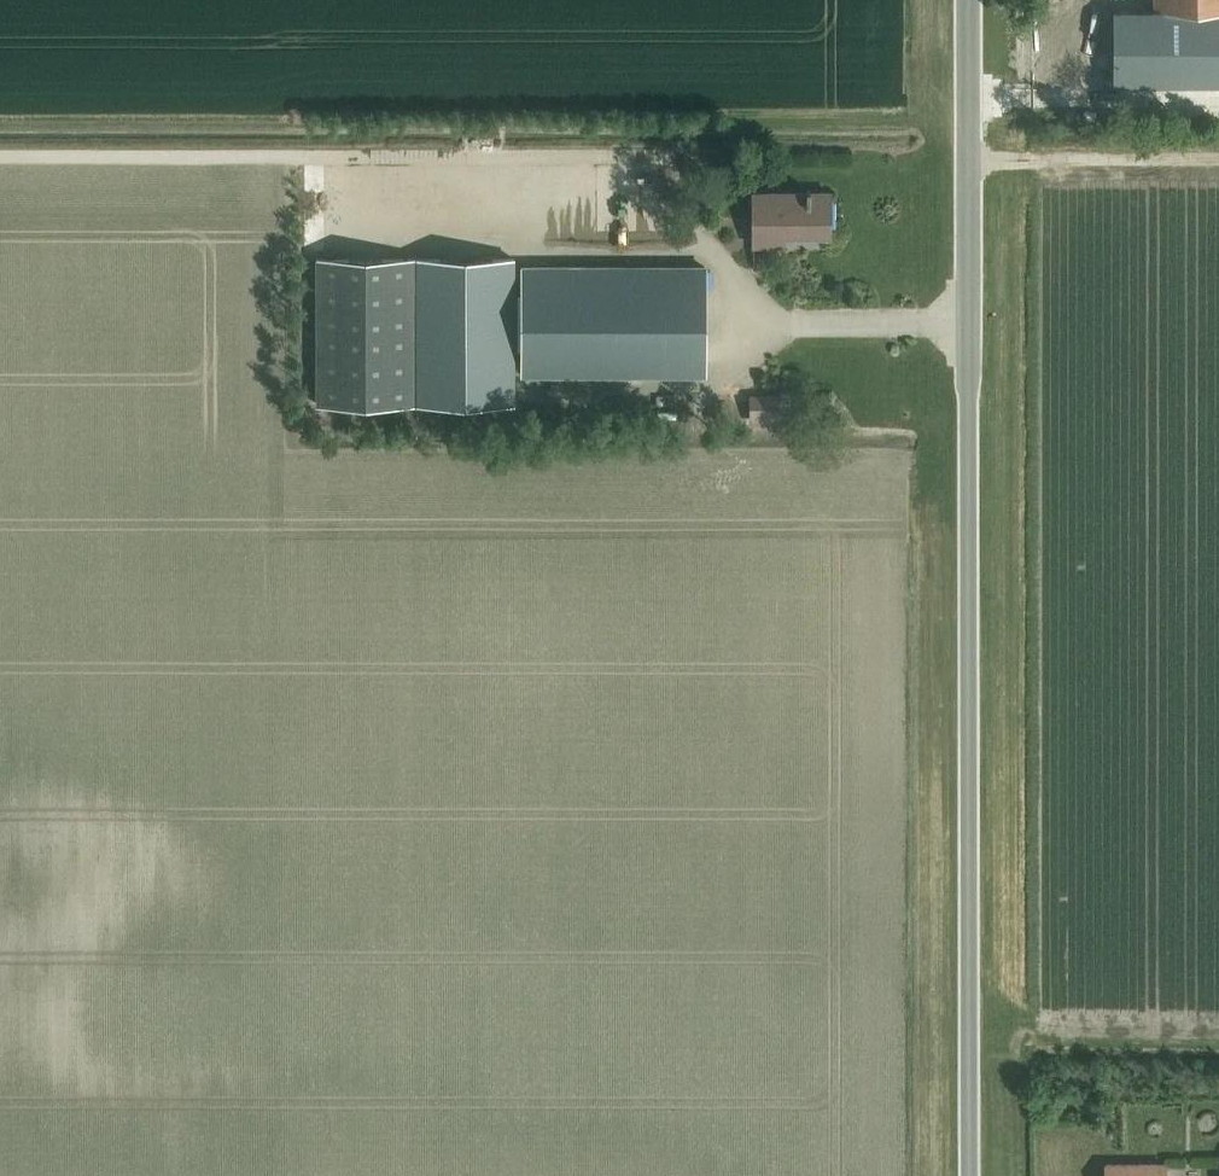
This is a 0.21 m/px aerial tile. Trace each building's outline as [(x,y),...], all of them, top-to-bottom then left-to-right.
[(1154,8),(1218,8),(1218,0),(1154,0),(1154,8)] [(1106,8),(1106,81),(1218,81),(1218,8),(1106,8)] [(830,235),(830,192),(810,192),(810,189),(806,189),(806,192),(752,192),(752,245),(782,245),(782,236),(830,235)] [(317,258),(317,404),(416,404),(416,403),(416,258),(317,258)] [(513,403),(513,258),(416,258),(416,403),(513,403)] [(704,375),(704,266),(523,266),(523,375),(704,375)] [(756,415),(778,415),(778,399),(756,398),(756,415)] [(1164,1165),(1105,1165),(1105,1175),(1164,1175),(1164,1165)]
